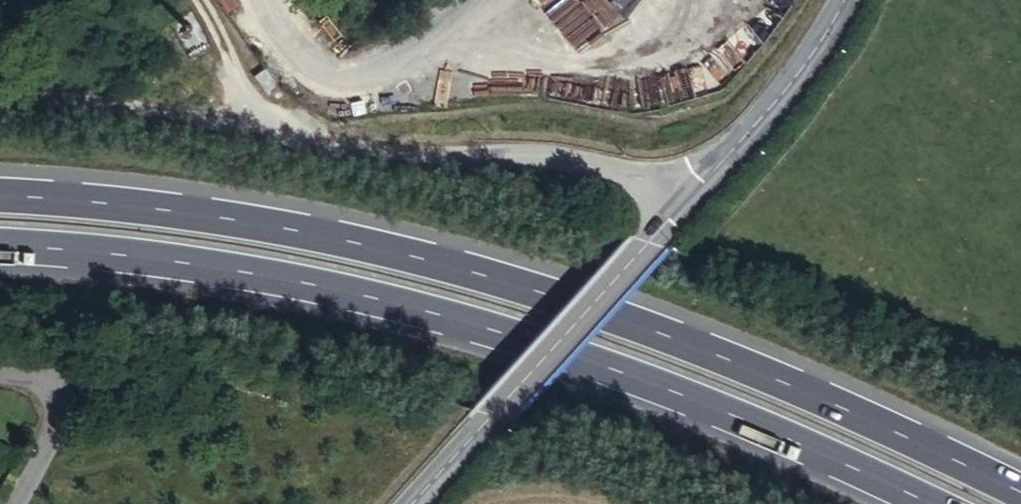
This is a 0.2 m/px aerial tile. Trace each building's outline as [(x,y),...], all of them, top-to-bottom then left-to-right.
[(558,2),(556,0),(521,0),(543,19),(558,2)] [(606,34),(575,0),(566,0),(547,17),(582,55),(606,34)] [(608,24),(633,0),(584,0),(608,24)] [(281,76),(273,85),(282,93),(290,85),(281,76)]
